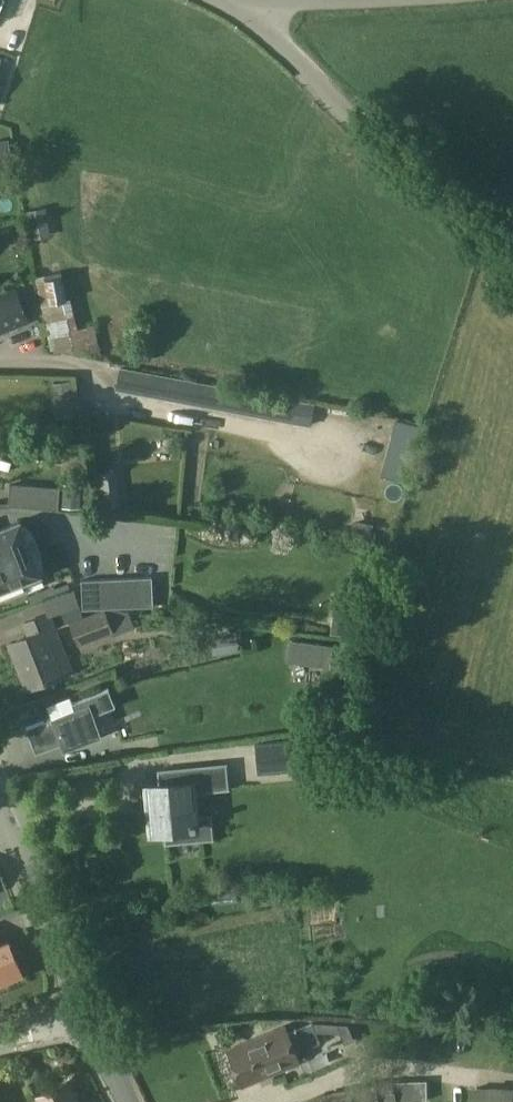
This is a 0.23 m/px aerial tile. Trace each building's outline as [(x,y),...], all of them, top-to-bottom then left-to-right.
[(0,141),(0,163),(12,161),(8,139),(0,141)] [(52,237),(47,208),(28,211),(33,240),(52,237)] [(69,331),(68,325),(72,324),(62,275),(36,281),(52,351),(68,354),(73,352),(92,354),(99,352),(91,326),(84,328),(69,331)] [(26,323),(13,289),(0,294),(0,333),(26,323)] [(120,369),(117,389),(139,393),(139,394),(143,395),(245,414),(310,427),(314,404),(234,389),(156,375),(120,369)] [(51,487),(9,484),(8,506),(49,509),(51,487)] [(80,486),(62,485),(62,507),(79,508),(80,486)] [(28,591),(23,580),(40,573),(19,522),(0,530),(0,602),(28,591)] [(142,607),(140,577),(126,578),(127,607),(142,607)] [(154,606),(152,577),(140,577),(142,607),(154,606)] [(127,607),(126,578),(111,579),(112,608),(127,607)] [(112,608),(111,579),(96,580),(98,609),(112,608)] [(98,609),(96,580),(81,580),(83,610),(98,609)] [(70,623),(78,645),(111,632),(103,610),(70,623)] [(27,636),(9,643),(27,688),(61,675),(47,641),(60,636),(49,611),(21,622),(27,636)] [(71,651),(65,636),(54,641),(68,670),(113,649),(107,635),(71,651)] [(301,663),(304,641),(290,640),(287,661),(301,663)] [(51,717),(26,727),(36,752),(61,742),(63,749),(117,728),(109,709),(115,706),(108,688),(81,699),(79,692),(46,705),(51,717)] [(303,740),(259,744),(261,771),(305,766),(303,740)] [(170,838),(196,836),(195,827),(196,827),(195,825),(198,824),(197,820),(195,820),(192,791),(228,788),(226,766),(160,772),(161,785),(147,787),(148,801),(143,801),(144,810),(149,809),(151,831),(170,829),(170,838)] [(308,772),(260,771),(260,785),(308,786),(308,772)] [(21,973),(8,942),(0,946),(0,983),(21,973)] [(287,1033),(284,1026),(227,1050),(242,1087),(299,1063),(296,1053),(320,1043),(312,1023),(287,1033)] [(427,1100),(426,1080),(392,1081),(375,1084),(374,1083),(320,1094),(320,1095),(317,1095),(301,1101),(418,1101),(427,1100)] [(66,1082),(37,1096),(39,1101),(76,1101),(66,1082)] [(504,1096),(505,1089),(476,1087),(474,1101),(512,1101),(512,1097),(504,1096)]
